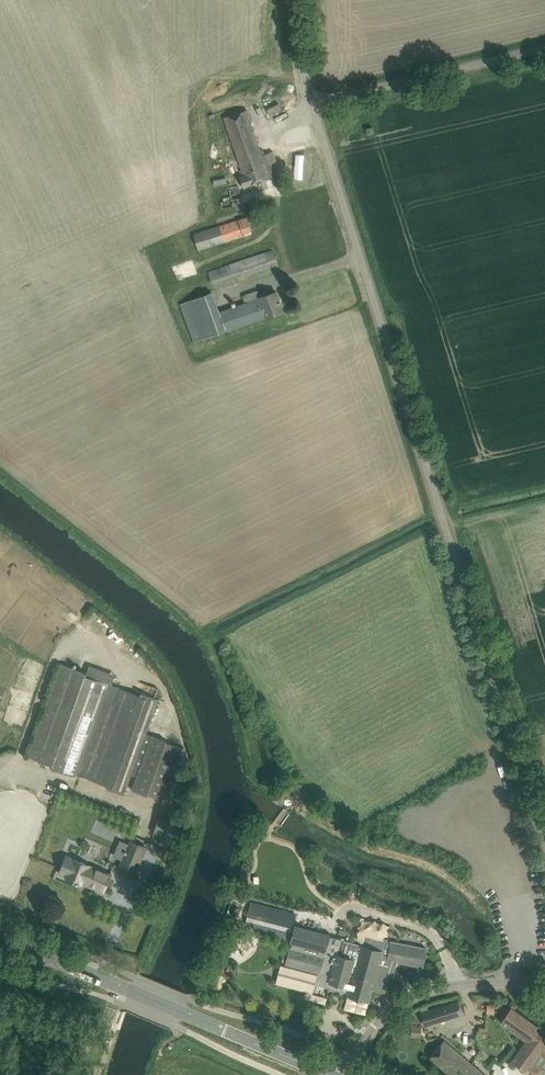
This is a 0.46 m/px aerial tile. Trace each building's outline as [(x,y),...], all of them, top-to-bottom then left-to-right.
[(291,100),(285,79),(255,87),(261,109),(291,100)] [(247,110),(237,114),(225,118),(229,131),(243,170),(240,171),(242,176),(240,177),(244,188),(275,176),(270,163),(277,161),(273,151),(266,154),(264,148),(262,149),(247,110)] [(235,206),(236,209),(244,208),(239,187),(230,189),(232,199),(221,201),(223,209),(235,206)] [(194,233),(199,250),(252,233),(247,217),(194,233)] [(273,250),(260,254),(259,250),(255,251),(257,255),(209,271),(212,282),(276,260),(273,250)] [(245,302),(219,312),(212,291),(180,303),(193,341),(226,330),(226,331),(283,311),(276,291),(259,298),(257,291),(247,295),(243,296),(245,302)] [(85,615),(93,605),(89,602),(81,612),(85,615)] [(167,741),(168,739),(147,733),(159,699),(113,685),(116,674),(88,666),(86,672),(61,663),(33,746),(29,757),(53,765),(52,768),(75,776),(76,774),(84,777),(84,776),(107,785),(107,788),(124,794),(132,774),(137,776),(132,789),(148,795),(148,794),(164,800),(182,746),(167,741)] [(153,696),(155,687),(143,684),(142,689),(149,691),(148,695),(153,696)] [(178,849),(180,843),(186,825),(160,815),(153,833),(161,836),(159,842),(178,849)] [(120,841),(114,856),(123,859),(120,868),(134,873),(145,847),(131,841),(130,845),(120,841)] [(107,871),(93,864),(67,855),(61,870),(68,874),(67,877),(77,881),(76,882),(79,883),(79,882),(81,883),(82,880),(104,890),(111,873),(107,871)] [(244,929),(313,947),(320,919),(251,902),(244,929)] [(348,995),(354,997),(369,1001),(373,988),(384,991),(393,960),(423,966),(427,948),(391,941),(365,933),(362,944),(349,940),(349,941),(342,939),(340,946),(328,943),(325,956),(291,947),(286,964),(319,972),(316,984),(349,992),(348,995)] [(421,1012),(425,1025),(463,1014),(459,1000),(421,1012)] [(505,1016),(501,1021),(527,1040),(512,1061),(531,1074),(537,1074),(541,1069),(532,1063),(539,1053),(544,1058),(544,1036),(536,1029),(538,1026),(511,1007),(505,1016)] [(411,1037),(420,1037),(421,1027),(411,1027),(411,1037)] [(453,1047),(444,1040),(430,1057),(451,1074),(486,1074),(453,1047)]
